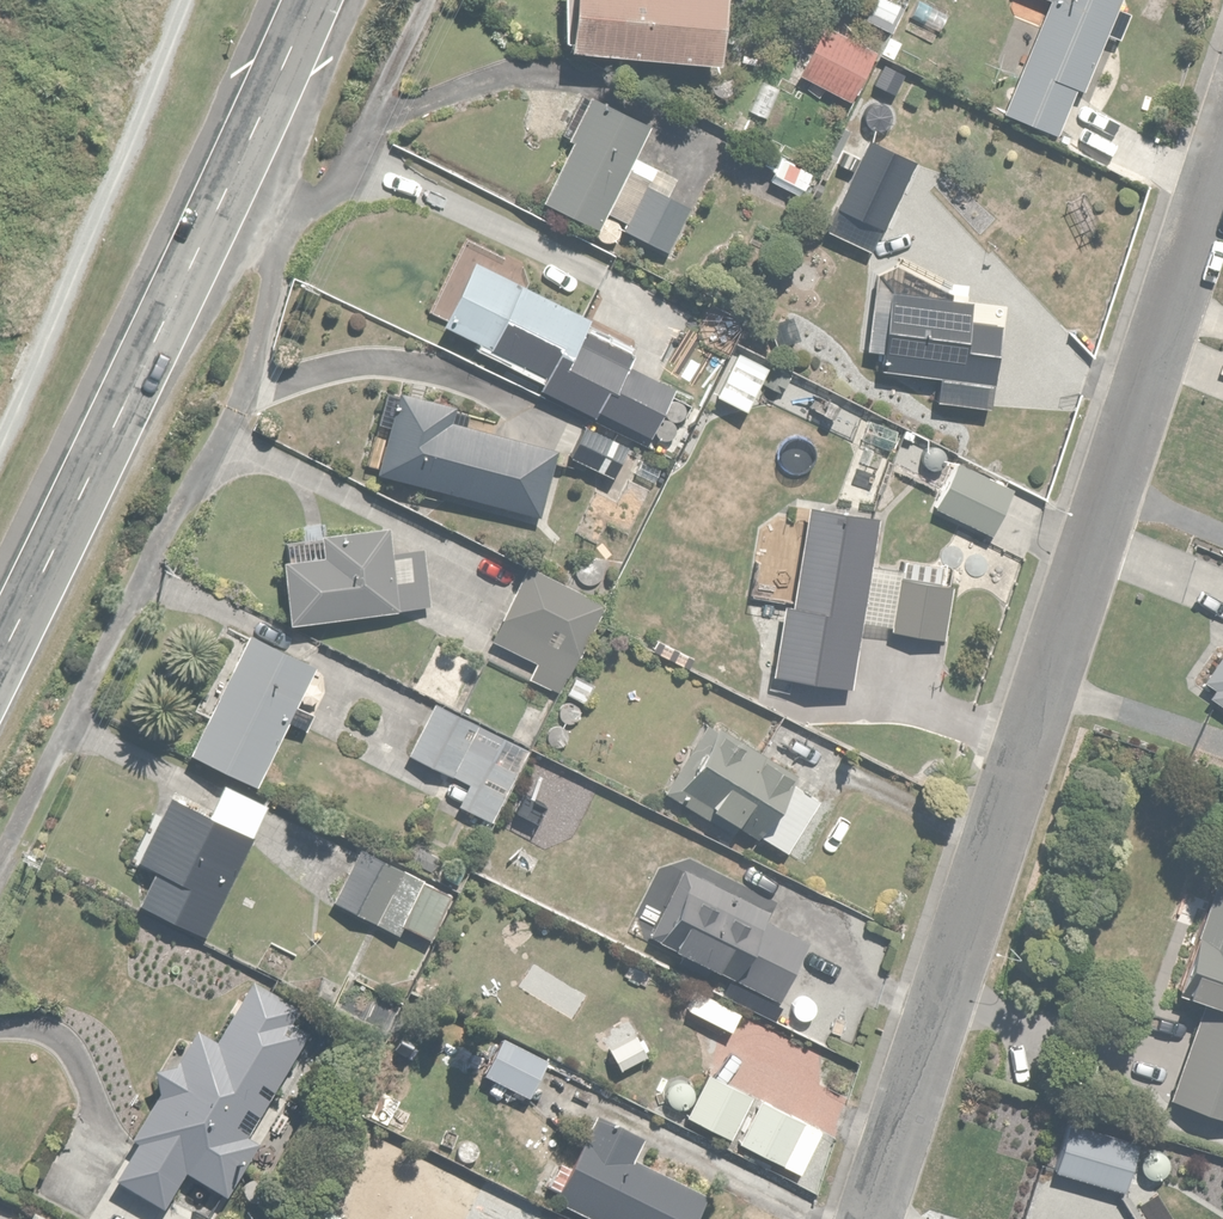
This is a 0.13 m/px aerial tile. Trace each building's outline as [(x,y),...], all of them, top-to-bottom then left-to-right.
[(554,48),(698,55),(701,0),(556,0),(554,48)] [(1043,4),(996,116),(1046,138),(1068,86),(1077,90),(1115,0),(1034,0),(1043,4)] [(869,58),(818,27),(789,77),(840,107),(869,58)] [(902,76),(876,65),(866,89),(891,100),(902,76)] [(644,124),(588,96),(532,200),(587,230),(587,232),(587,233),(587,234),(587,235),(588,237),(588,238),(589,239),(589,240),(590,241),(591,242),(592,243),(593,244),(594,245),(595,246),(596,246),(597,247),(599,247),(600,247),(601,248),(602,248),(604,248),(605,248),(606,247),(608,247),(609,247),(610,246),(611,246),(612,245),(613,244),(614,243),(615,243),(616,242),(617,240),(618,239),(618,238),(661,259),(687,206),(664,195),(672,180),(627,158),(644,124)] [(900,164),(852,145),(826,211),(873,230),(900,164)] [(805,178),(768,155),(756,175),(793,198),(805,178)] [(586,319),(467,261),(435,327),(534,375),(527,389),(591,420),(593,416),(640,439),(666,386),(574,342),(586,319)] [(873,298),(866,370),(985,382),(989,338),(966,335),(969,307),(873,298)] [(447,407),(383,390),(362,472),(535,517),(551,454),(443,425),(447,407)] [(1005,458),(942,432),(923,479),(986,504),(1005,458)] [(864,522),(794,513),(776,650),(846,659),(864,522)] [(318,550),(273,555),(280,621),(423,606),(417,550),(379,554),(376,524),(316,530),(318,550)] [(599,604),(520,571),(487,649),(530,667),(521,688),(557,703),(599,604)] [(306,669),(236,634),(178,749),(248,784),(306,669)] [(1196,682),(1209,692),(1203,699),(1222,714),(1222,646),(1196,682)] [(521,752),(427,709),(404,758),(463,785),(453,806),(488,823),(521,752)] [(777,782),(694,737),(663,792),(747,838),(777,782)] [(195,936),(262,811),(216,786),(201,813),(165,794),(129,862),(146,871),(130,902),(195,936)] [(526,862),(495,849),(484,876),(515,889),(526,862)] [(354,853),(329,908),(390,937),(395,926),(425,940),(445,895),(354,853)] [(1203,861),(1170,959),(1222,977),(1222,867),(1203,861)] [(797,949),(675,894),(649,951),(771,1006),(797,949)] [(252,1149),(225,1133),(237,1114),(256,1126),(305,1045),(285,1033),(293,1020),(239,988),(207,1048),(189,1039),(171,1072),(135,1072),(137,1116),(123,1139),(134,1146),(111,1184),(158,1213),(181,1175),(221,1200),(252,1149)] [(540,1067),(491,1042),(472,1079),(520,1104),(540,1067)] [(794,1120),(698,1074),(689,1093),(689,1091),(688,1089),(687,1087),(686,1086),(685,1084),(683,1083),(681,1082),(680,1082),(678,1081),(676,1081),(674,1081),(672,1082),(670,1082),(669,1083),(667,1084),(666,1085),(665,1087),(664,1088),(663,1090),(662,1092),(662,1094),(662,1095),(662,1097),(663,1099),(663,1101),(664,1103),(666,1104),(667,1105),(669,1106),(670,1107),(672,1108),(674,1108),(676,1108),(678,1108),(679,1108),(675,1118),(773,1165),(794,1120)] [(583,1151),(557,1208),(582,1218),(684,1218),(692,1201),(583,1151)]
